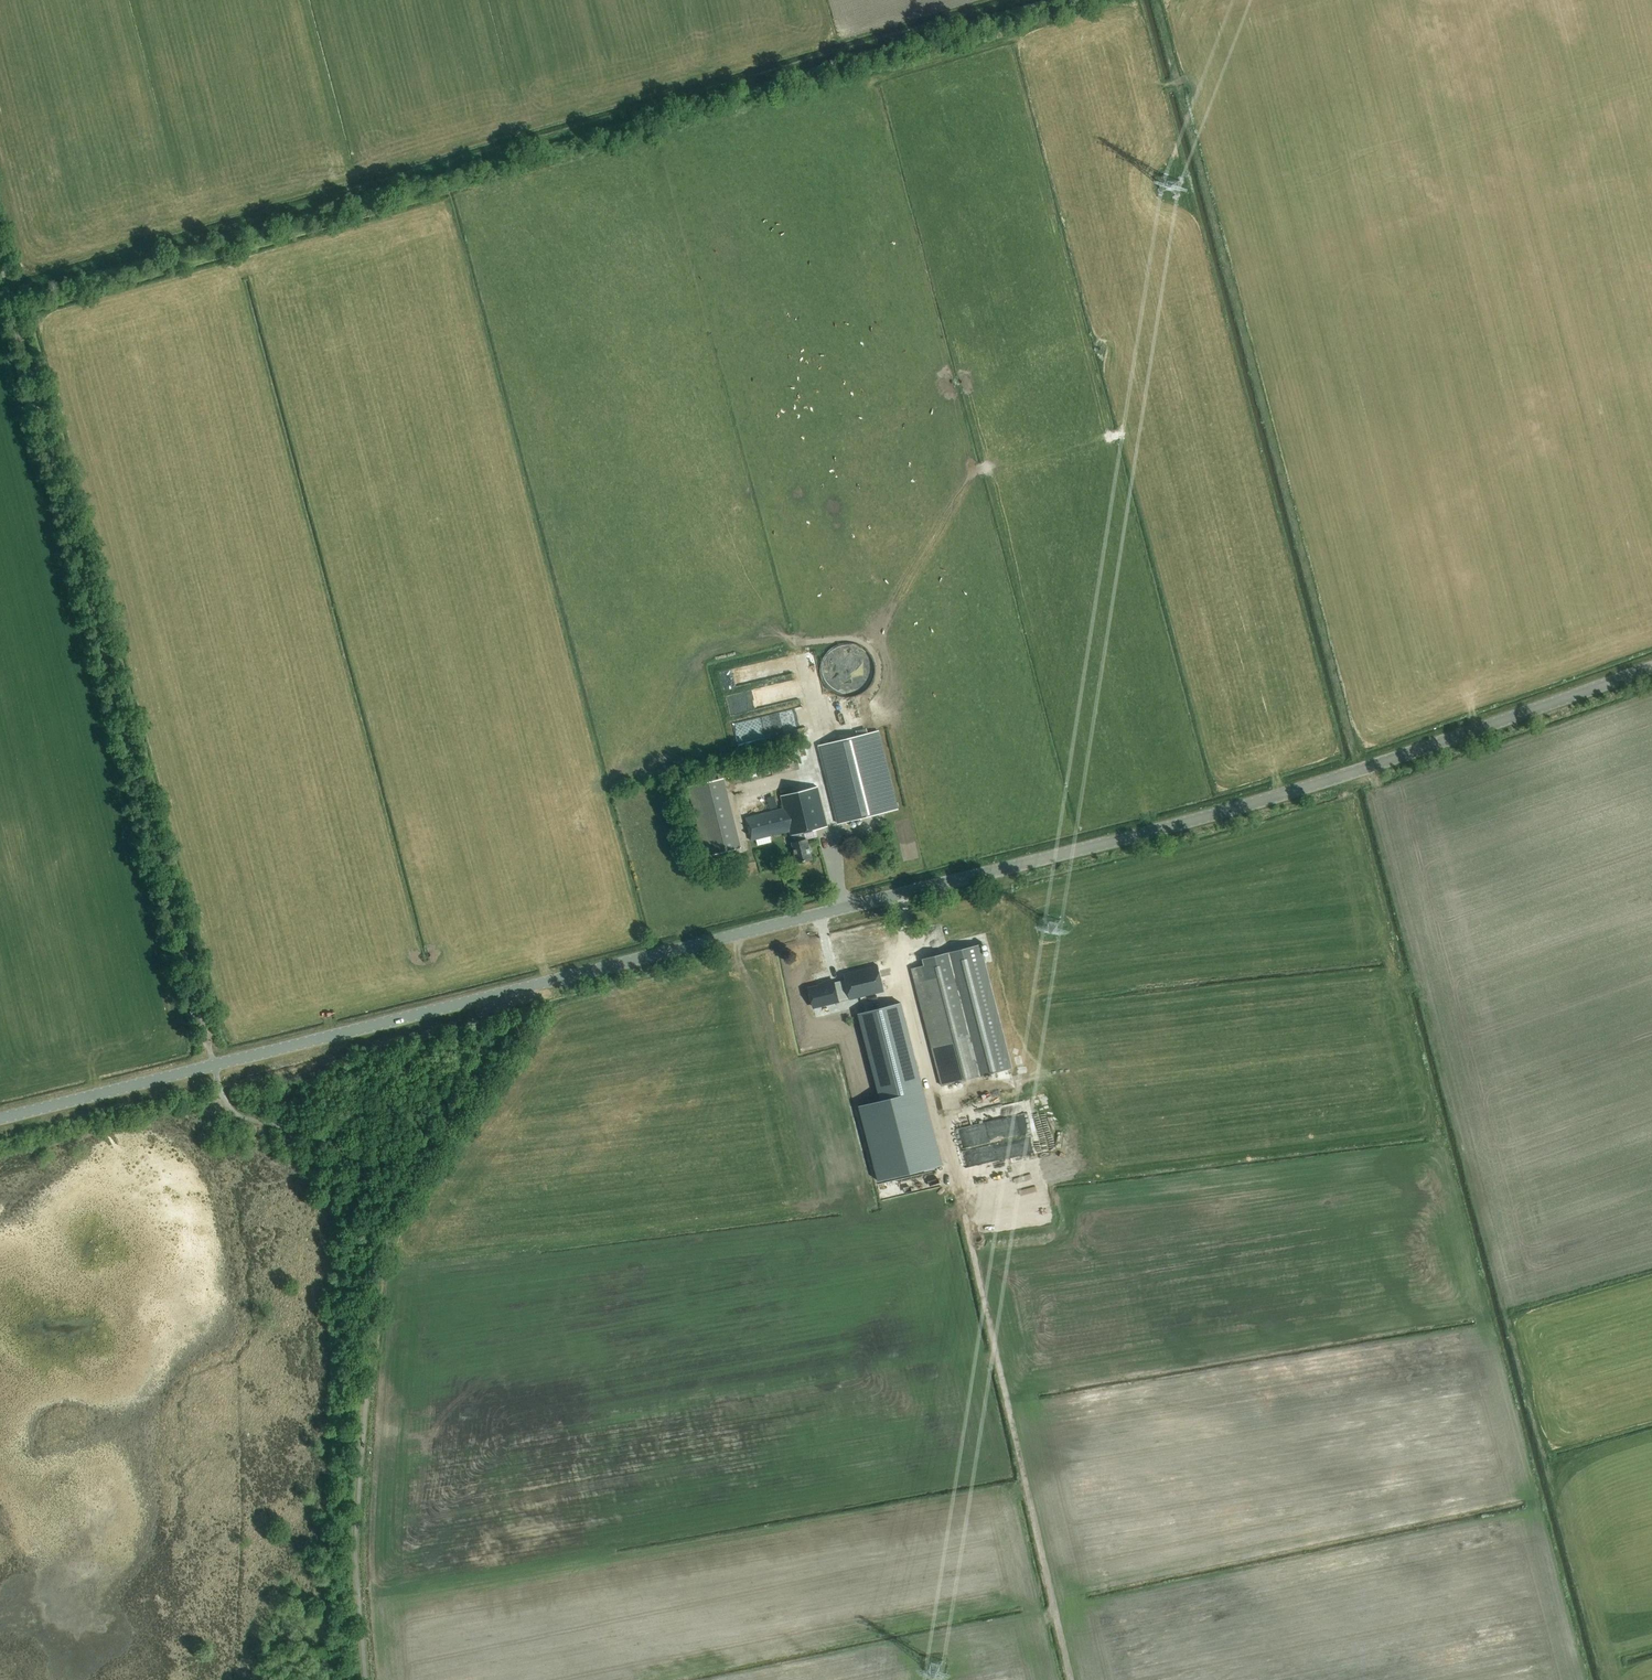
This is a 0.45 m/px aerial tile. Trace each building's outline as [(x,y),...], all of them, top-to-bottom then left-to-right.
[(837,646),(829,652),(823,660),(821,670),(822,680),(827,688),(835,695),(845,698),(855,697),(864,693),(871,686),(875,677),(876,667),(872,657),(866,650),(857,645),(847,643),(837,646)] [(738,738),(754,735),(751,719),(804,710),(802,700),(740,711),(741,720),(735,722),(738,738)] [(879,730),(818,745),(838,824),(899,809),(879,730)] [(724,780),(689,788),(706,858),(741,849),(724,780)] [(804,832),(827,827),(817,785),(780,795),(783,807),(745,818),(751,841),(789,831),(790,836),(792,835),(794,843),(792,843),(797,863),(812,859),(807,840),(806,840),(804,832)] [(769,797),(771,808),(778,807),(776,795),(769,797)] [(925,965),(911,968),(941,1086),(993,1072),(993,1073),(1011,1068),(979,944),(923,959),(925,965)] [(814,1006),(839,1001),(848,998),(849,999),(890,990),(881,957),(842,967),(845,979),(835,982),(834,980),(824,982),(825,985),(809,988),(814,1006)] [(942,1166),(899,1005),(859,1015),(880,1099),(857,1107),(877,1184),(942,1166)] [(991,1123),(1003,1122),(1001,1109),(989,1111),(991,1123)] [(1011,1158),(1006,1137),(1003,1138),(1001,1130),(990,1133),(991,1138),(962,1146),(968,1169),(1011,1158)]
